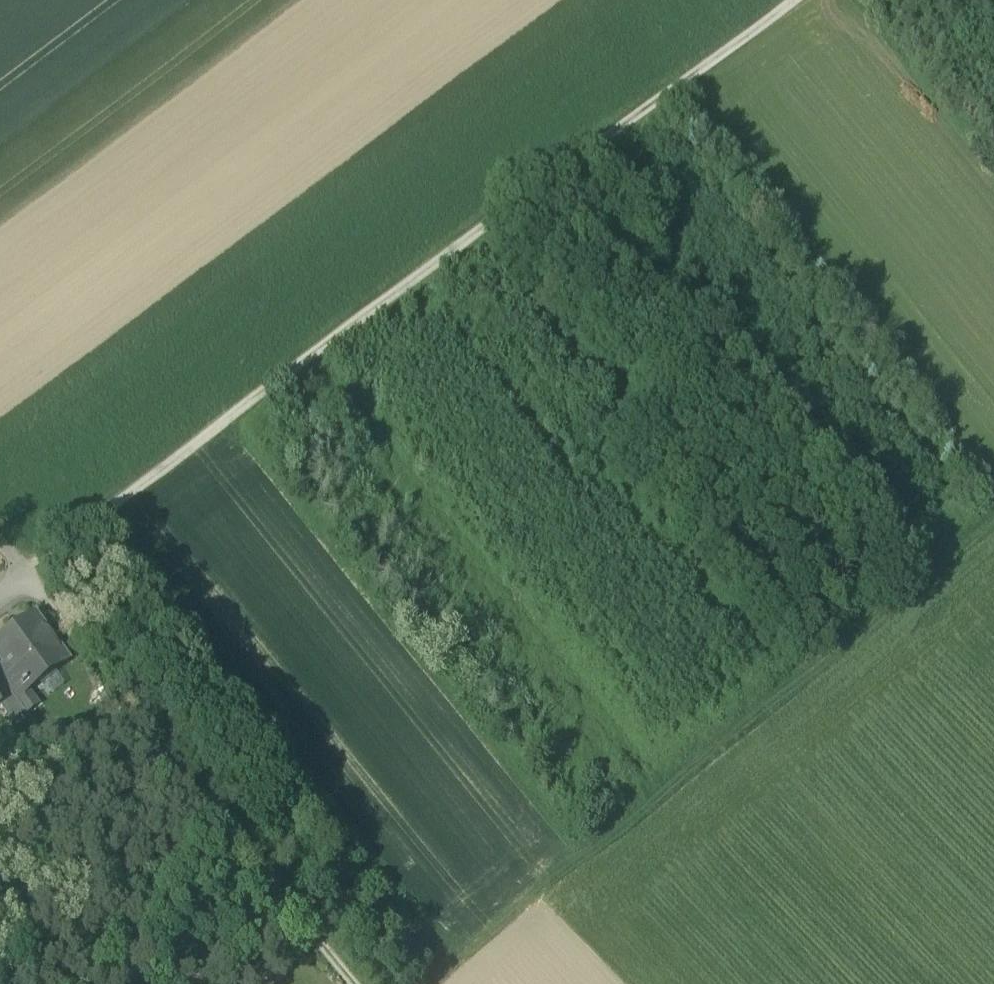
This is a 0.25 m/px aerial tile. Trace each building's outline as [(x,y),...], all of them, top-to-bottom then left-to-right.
[(0,642),(0,659),(4,665),(25,693),(27,692),(23,687),(42,673),(45,678),(47,676),(45,673),(64,659),(66,663),(68,661),(35,617),(0,642)] [(4,665),(0,669),(0,680),(15,700),(25,693),(4,665)] [(2,710),(15,700),(0,680),(0,708),(2,710)]
